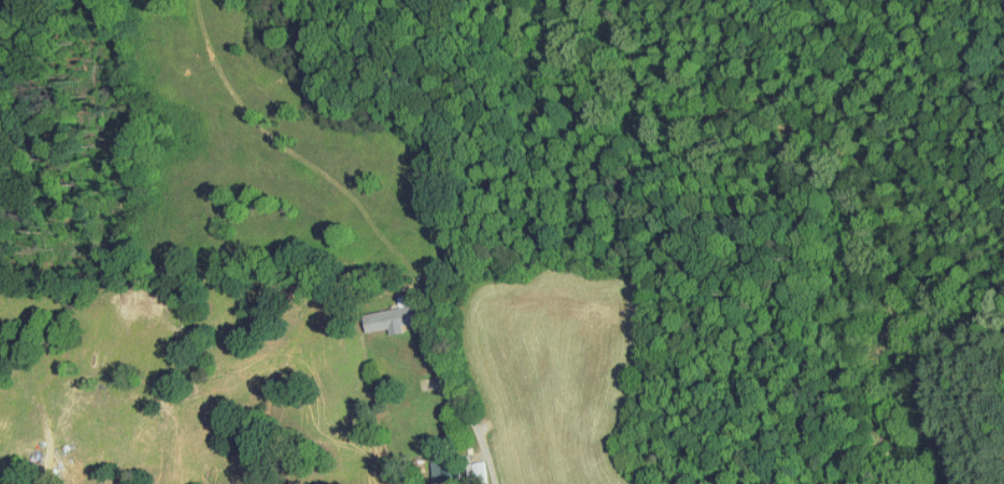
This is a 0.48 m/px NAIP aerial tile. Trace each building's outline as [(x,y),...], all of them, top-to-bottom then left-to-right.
[(382,323),(383,330),(396,327),(394,319),(417,316),(414,299),(360,308),(363,326),(382,323)] [(445,479),(444,456),(425,456),(425,480),(445,479)]
